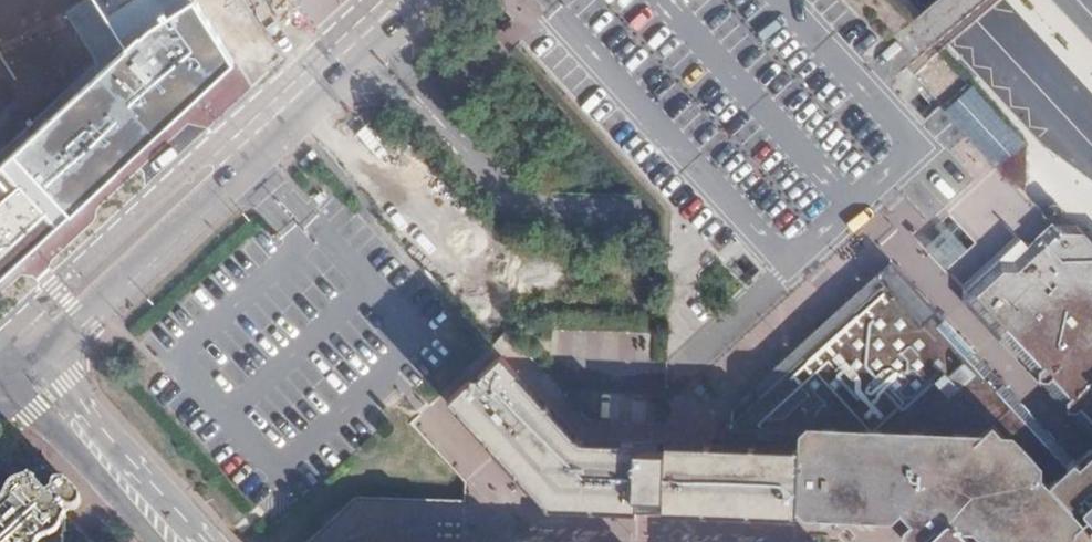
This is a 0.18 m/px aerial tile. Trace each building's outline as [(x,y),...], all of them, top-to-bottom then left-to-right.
[(144,28),(124,43),(1,154),(57,215),(168,114),(231,58),(194,0),(187,0),(144,28)] [(105,13),(124,43),(144,28),(187,0),(98,0),(105,13)] [(658,213),(657,234),(654,303),(539,300),(535,303),(440,391),(442,393),(431,403),(421,413),(411,423),(455,471),(457,469),(487,440),(450,400),(476,377),(481,377),(504,356),(558,412),(591,447),(624,448),(666,450),(723,452),(724,407),(727,404),(734,411),(740,404),(734,398),(752,382),(867,279),(891,257),(949,322),(972,301),(1054,225),(1045,215),(1023,192),(1026,140),(998,110),(946,53),(940,47),(916,20),(897,0),(503,0),(481,21),(496,38),(507,50),(646,200),(658,213)] [(57,215),(1,154),(0,156),(0,267),(57,215)] [(1081,232),(1059,231),(1054,225),(972,301),(949,322),(891,257),(867,279),(752,382),(734,398),(740,404),(734,411),(727,404),(724,407),(723,452),(666,450),(624,448),(591,447),(558,412),(504,356),(481,377),(476,377),(450,400),(487,440),(490,443),(495,443),(515,464),(515,470),(520,476),(526,476),(545,497),(545,504),(547,507),(551,507),(557,502),(585,503),(590,509),(596,509),(600,504),(629,505),(634,510),(664,511),(720,514),(787,516),(795,516),(803,517),(883,520),(904,541),(1091,541),(1091,244),(1081,232)] [(490,443),(487,440),(457,469),(467,479),(466,498),(357,495),(309,541),(904,541),(883,520),(803,517),(795,516),(787,516),(720,514),(664,511),(634,510),(596,509),(590,509),(588,509),(551,507),(547,507),(545,504),(538,496),(520,476),(515,470),(490,443)] [(61,531),(64,519),(67,516),(73,510),(76,510),(80,509),(82,507),(83,503),(84,500),(84,498),(83,495),(82,493),(73,484),(70,482),(69,480),(66,479),(63,479),(60,480),(57,483),(55,486),(55,490),(50,495),(32,476),(29,479),(20,480),(10,490),(8,498),(2,504),(0,504),(0,541),(40,541),(51,540),(61,531)]
